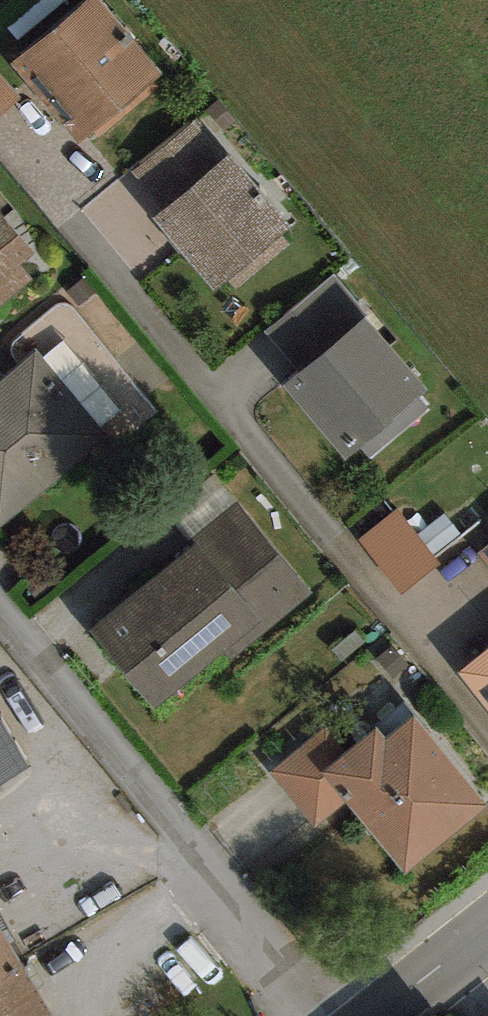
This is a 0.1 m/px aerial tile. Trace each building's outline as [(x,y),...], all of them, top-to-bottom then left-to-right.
[(97,0),(87,0),(10,65),(78,145),(93,132),(99,139),(156,92),(150,85),(161,75),(97,0)] [(20,99),(0,74),(0,115),(20,99)] [(164,210),(228,156),(196,118),(132,172),(164,210)] [(290,231),(228,156),(164,210),(154,217),(216,292),(228,282),(235,291),(289,246),(282,238),(290,231)] [(33,279),(21,265),(36,253),(0,210),(0,306),(33,279)] [(297,373),(363,317),(369,312),(335,272),(263,333),(297,373)] [(427,392),(363,317),(297,373),(282,385),(347,460),(360,449),(371,461),(429,412),(418,400),(427,392)] [(0,381),(0,526),(108,435),(36,351),(0,381)] [(237,505),(89,630),(156,708),(223,652),(233,663),(313,595),(237,505)] [(441,566),(398,511),(361,540),(404,595),(441,566)] [(480,553),(487,563),(487,546),(480,553)] [(459,674),(487,710),(487,651),(459,674)] [(31,768),(0,715),(0,786),(31,768)] [(321,773),(345,802),(404,876),(487,809),(487,804),(417,716),(388,739),(379,727),(348,751),(321,773)] [(348,751),(327,725),(269,773),(314,827),(345,802),(321,773),(348,751)] [(0,926),(0,1015),(54,1015),(0,926)]
